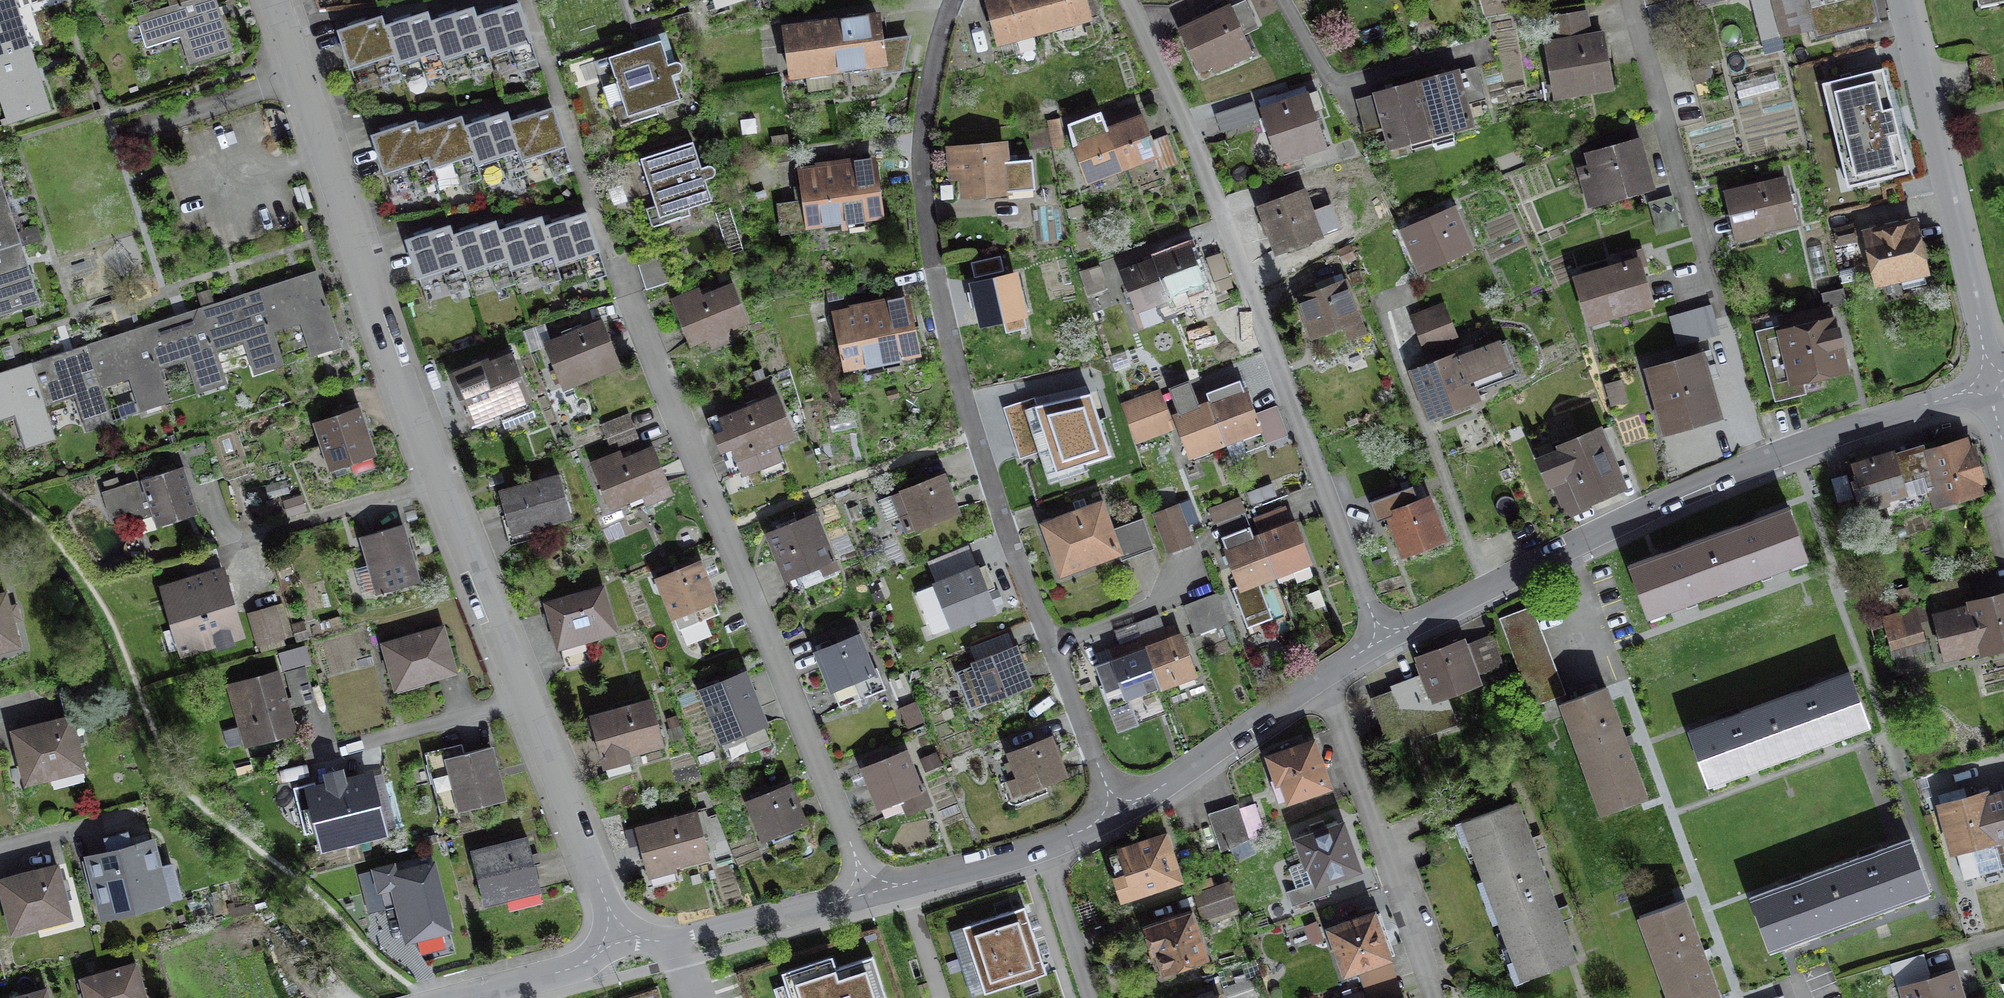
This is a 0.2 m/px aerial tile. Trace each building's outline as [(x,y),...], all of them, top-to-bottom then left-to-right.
[(18,0),(8,0),(4,1),(0,3),(0,65),(35,54),(18,0)] [(221,0),(192,0),(179,4),(143,16),(153,47),(186,36),(195,62),(237,49),(221,0)] [(703,11),(740,0),(700,0),(703,11)] [(976,3),(991,52),(1081,25),(1074,0),(987,0),(976,3)] [(1644,10),(1675,3),(1675,0),(1642,0),(1644,10)] [(1768,3),(1778,41),(1813,32),(1805,0),(1779,0),(1768,3)] [(1813,32),(1816,45),(1880,28),(1872,0),(1805,0),(1813,32)] [(1973,14),(2003,8),(2003,0),(1970,0),(1973,14)] [(1778,41),(1768,3),(1752,7),(1762,45),(1778,41)] [(484,49),(488,61),(529,47),(517,9),(476,22),(484,49)] [(437,55),(440,63),(484,49),(476,22),(473,13),(428,27),(437,55)] [(1557,43),(1541,45),(1550,103),(1610,94),(1601,34),(1589,36),(1586,15),(1553,20),(1557,43)] [(1228,16),(1176,38),(1199,91),(1251,70),(1228,16)] [(391,58),(395,69),(437,55),(428,27),(425,18),(383,32),(391,58)] [(379,21),(337,35),(349,72),(391,58),(383,32),(379,21)] [(872,23),(775,35),(782,88),(879,76),(872,23)] [(658,43),(603,60),(623,122),(679,104),(671,81),(678,79),(675,71),(673,65),(665,67),(658,43)] [(35,54),(0,65),(0,95),(9,124),(52,111),(35,54)] [(1452,73),(1410,86),(1426,141),(1469,130),(1452,73)] [(1881,76),(1826,90),(1850,187),(1905,173),(1881,76)] [(1384,154),(1426,141),(1410,86),(1367,98),(1368,102),(1354,106),(1364,137),(1377,133),(1384,154)] [(1315,101),(1265,117),(1282,170),(1332,154),(1315,101)] [(520,153),(523,164),(563,151),(552,114),(511,127),(520,153)] [(476,158),(479,167),(520,153),(511,127),(508,116),(467,129),(476,158)] [(1135,118),(1102,131),(1118,174),(1152,161),(1135,118)] [(426,161),(430,173),(476,158),(467,129),(463,119),(417,134),(426,161)] [(415,125),(372,139),(383,175),(426,161),(417,134),(415,125)] [(1083,188),(1118,174),(1102,131),(1066,145),(1083,188)] [(1637,142),(1581,156),(1588,182),(1576,185),(1583,211),(1650,194),(1637,142)] [(686,146),(634,163),(652,220),(703,203),(698,185),(704,182),(708,176),(705,171),(701,171),(694,173),(686,146)] [(1013,146),(947,150),(949,187),(965,186),(966,203),(1016,200),(1015,169),(1013,146)] [(871,159),(831,165),(839,227),(879,221),(871,159)] [(803,231),(839,227),(831,165),(795,170),(803,231)] [(1039,199),(1037,168),(1015,169),(1016,200),(1039,199)] [(1780,181),(1719,197),(1732,245),(1793,229),(1780,181)] [(308,185),(296,188),(302,211),(314,208),(308,185)] [(6,187),(0,188),(0,251),(24,244),(6,187)] [(1311,194),(1263,210),(1280,260),(1328,244),(1311,194)] [(1658,232),(1682,226),(1674,195),(1650,201),(1658,232)] [(1464,213),(1407,236),(1424,279),(1482,256),(1464,213)] [(552,258),(556,268),(597,254),(585,218),(544,232),(552,258)] [(507,262),(510,272),(552,258),(544,232),(540,222),(498,236),(507,262)] [(1831,227),(1835,247),(1856,242),(1852,223),(1831,227)] [(1914,224),(1857,239),(1871,294),(1929,279),(1914,224)] [(461,267),(464,277),(507,262),(498,236),(494,225),(452,239),(461,267)] [(449,231),(407,245),(419,280),(461,267),(452,239),(449,231)] [(0,251),(0,315),(43,301),(24,244),(0,251)] [(1190,247),(1153,260),(1171,312),(1183,308),(1181,301),(1205,292),(1190,247)] [(662,255),(635,264),(644,291),(671,283),(662,255)] [(1219,257),(1205,262),(1216,295),(1230,290),(1219,257)] [(1001,259),(971,266),(974,278),(1004,271),(1001,259)] [(1156,317),(1171,312),(1153,260),(1115,273),(1132,319),(1154,311),(1156,317)] [(1021,273),(1033,318),(1067,309),(1066,303),(1102,294),(1096,269),(1063,278),(1059,263),(1021,273)] [(1636,263),(1566,282),(1579,328),(1649,309),(1636,263)] [(264,289),(278,332),(305,323),(316,355),(348,344),(324,269),(264,289)] [(974,331),(1024,320),(1014,273),(963,285),(974,331)] [(1347,286),(1301,303),(1318,349),(1365,331),(1347,286)] [(695,291),(666,301),(683,349),(702,343),(705,351),(730,343),(726,330),(743,324),(731,287),(698,299),(695,291)] [(205,308),(219,351),(248,342),(259,375),(289,366),(278,332),(264,289),(205,308)] [(865,306),(878,365),(918,357),(905,298),(865,306)] [(840,373),(878,365),(865,306),(827,314),(840,373)] [(1407,320),(1414,337),(1448,325),(1442,307),(1407,320)] [(149,326),(163,368),(190,359),(201,393),(230,384),(219,351),(205,308),(149,326)] [(1709,310),(1695,314),(1703,343),(1717,339),(1709,310)] [(1703,343),(1695,314),(1680,318),(1688,347),(1703,343)] [(1676,350),(1688,347),(1680,318),(1668,321),(1676,350)] [(1771,406),(1800,399),(1798,388),(1843,376),(1840,362),(1838,356),(1829,319),(1754,338),(1771,406)] [(547,342),(539,345),(541,351),(557,395),(616,374),(598,324),(547,342)] [(1448,325),(1414,337),(1420,355),(1455,342),(1448,325)] [(91,345),(105,387),(134,378),(145,411),(174,402),(163,368),(149,326),(91,345)] [(542,327),(521,335),(528,355),(541,351),(539,345),(547,342),(542,327)] [(35,364),(49,406),(79,396),(90,431),(116,423),(105,387),(91,345),(35,364)] [(1461,357),(1415,374),(1435,426),(1471,413),(1464,396),(1518,376),(1508,350),(1465,367),(1461,357)] [(483,359),(444,374),(464,427),(524,404),(505,354),(484,362),(483,359)] [(1699,356),(1640,373),(1659,436),(1717,419),(1699,356)] [(35,364),(0,375),(0,422),(18,416),(29,450),(60,440),(49,406),(35,364)] [(1624,388),(1606,393),(1611,413),(1630,408),(1624,388)] [(1204,403),(1221,448),(1257,434),(1240,389),(1204,403)] [(1172,433),(1166,417),(1156,393),(1118,407),(1134,447),(1172,433)] [(774,397),(718,421),(722,433),(705,440),(712,455),(725,449),(738,480),(779,463),(772,446),(791,438),(774,397)] [(1033,402),(1007,410),(1022,457),(1050,448),(1057,472),(1108,456),(1089,397),(1037,414),(1033,402)] [(1166,417),(1172,433),(1183,462),(1221,448),(1204,403),(1166,417)] [(1278,403),(1257,412),(1270,442),(1290,433),(1278,403)] [(366,407),(321,422),(337,469),(382,453),(366,407)] [(598,429),(603,442),(633,430),(628,417),(598,429)] [(1595,429),(1527,459),(1543,493),(1551,489),(1565,518),(1623,491),(1595,429)] [(638,442),(633,430),(603,442),(608,454),(638,442)] [(1919,446),(1841,469),(1854,513),(1926,493),(1931,512),(1979,498),(1963,442),(1922,454),(1919,446)] [(617,454),(586,466),(606,514),(637,502),(641,512),(670,501),(650,451),(620,463),(617,454)] [(190,465),(108,493),(117,517),(137,510),(141,523),(153,519),(148,503),(155,501),(164,527),(206,512),(190,465)] [(940,475),(894,493),(909,534),(956,517),(940,475)] [(553,476),(495,493),(507,537),(566,521),(553,476)] [(1394,495),(1365,505),(1370,521),(1386,515),(1385,513),(1398,508),(1394,495)] [(1398,508),(1385,513),(1386,515),(1401,557),(1440,543),(1424,499),(1398,508)] [(1097,503),(1037,526),(1058,580),(1117,558),(1107,532),(1097,503)] [(1241,505),(1211,517),(1217,531),(1247,519),(1241,505)] [(1177,506),(1151,516),(1165,555),(1192,545),(1177,506)] [(1251,522),(1257,536),(1274,580),(1309,566),(1292,521),(1288,523),(1283,510),(1251,522)] [(1788,512),(1629,570),(1649,625),(1809,566),(1788,512)] [(811,514),(758,537),(778,585),(790,580),(797,577),(816,569),(820,578),(836,572),(811,514)] [(1148,551),(1138,521),(1107,532),(1117,558),(1118,561),(1148,551)] [(410,524),(364,537),(380,592),(426,579),(410,524)] [(1257,587),(1274,580),(1257,536),(1248,540),(1245,531),(1218,541),(1223,553),(1219,555),(1233,590),(1231,591),(1246,629),(1270,620),(1257,587)] [(977,557),(931,575),(942,605),(936,607),(939,617),(992,596),(977,557)] [(695,563),(649,581),(665,622),(712,605),(695,563)] [(230,572),(165,590),(185,661),(249,643),(230,572)] [(600,588),(541,604),(554,652),(613,636),(600,588)] [(0,595),(0,654),(29,646),(14,591),(0,595)] [(1926,617),(1939,664),(1975,654),(1976,658),(2003,650),(2003,591),(1959,604),(1960,608),(1926,617)] [(1223,594),(1183,609),(1194,638),(1234,623),(1223,594)] [(287,605),(252,615),(261,647),(296,637),(287,605)] [(1534,613),(1498,626),(1528,712),(1564,699),(1534,613)] [(1157,617),(1131,628),(1155,689),(1157,694),(1194,679),(1177,635),(1166,639),(1157,617)] [(451,625),(388,642),(401,690),(464,673),(451,625)] [(1917,625),(1884,634),(1889,653),(1922,644),(1917,625)] [(1155,689),(1131,628),(1111,636),(1116,649),(1111,651),(1114,660),(1105,663),(1120,702),(1155,689)] [(1489,637),(1463,648),(1476,681),(1503,670),(1489,637)] [(854,638),(808,656),(824,695),(869,677),(854,638)] [(1479,687),(1476,681),(1463,648),(1460,641),(1411,661),(1418,679),(1388,691),(1390,696),(1371,704),(1389,747),(1411,738),(1413,745),(1453,729),(1442,702),(1479,687)] [(1009,648),(966,665),(968,671),(982,705),(1024,688),(1009,648)] [(291,698),(294,709),(319,703),(309,669),(289,674),(296,697),(291,698)] [(301,733),(294,709),(291,698),(283,671),(231,686),(249,748),(301,733)] [(968,671),(955,676),(969,712),(982,707),(982,705),(968,671)] [(739,677),(695,693),(710,733),(753,717),(739,677)] [(1852,680),(1680,738),(1701,792),(1870,731),(1852,680)] [(1609,692),(1562,710),(1602,819),(1649,801),(1609,692)] [(648,702),(587,718),(601,773),(630,765),(628,759),(661,751),(648,702)] [(80,717),(17,732),(30,787),(93,772),(80,717)] [(1046,739),(1000,756),(1011,783),(1004,786),(1009,799),(1061,779),(1046,739)] [(1309,742),(1259,758),(1276,807),(1326,791),(1309,742)] [(501,747),(467,755),(465,746),(428,755),(443,817),(513,800),(501,747)] [(903,753),(854,771),(870,813),(904,800),(909,813),(924,808),(903,753)] [(369,781),(312,794),(327,856),(383,842),(369,781)] [(785,787),(739,804),(754,845),(800,828),(785,787)] [(2003,841),(2003,803),(2001,794),(1985,798),(1983,793),(1932,806),(1945,857),(2003,841)] [(1452,825),(1482,904),(1542,881),(1512,802),(1452,825)] [(1234,809),(1208,818),(1220,853),(1246,843),(1234,809)] [(692,815),(632,832),(647,885),(707,868),(692,815)] [(1341,826),(1290,843),(1291,846),(1306,893),(1358,876),(1341,826)] [(1160,835),(1111,851),(1119,876),(1104,881),(1112,906),(1177,884),(1160,835)] [(532,839),(472,853),(485,908),(545,893),(532,839)] [(160,842),(97,858),(110,913),(174,897),(160,842)] [(1910,844),(1752,903),(1773,958),(1930,898),(1910,844)] [(66,864),(3,880),(18,934),(80,917),(66,864)] [(399,872),(377,877),(382,900),(394,898),(405,950),(458,939),(444,870),(401,879),(399,872)] [(1542,881),(1482,904),(1513,984),(1573,961),(1542,881)] [(1226,886),(1192,898),(1202,926),(1236,914),(1226,886)] [(1639,924),(1667,997),(1720,997),(1685,906),(1639,924)] [(966,934),(976,965),(1034,945),(1024,915),(966,934)] [(1187,915),(1135,932),(1145,962),(1150,960),(1156,979),(1203,964),(1187,915)] [(1386,968),(1370,919),(1320,935),(1336,984),(1386,968)] [(1034,945),(976,965),(987,997),(1045,978),(1034,945)] [(1888,969),(1894,989),(1898,988),(1901,997),(1961,997),(1954,973),(1926,980),(1920,960),(1888,969)] [(88,978),(93,997),(155,997),(145,963),(88,978)] [(874,982),(826,997),(879,997),(874,982)] [(1225,993),(1226,997),(1262,997),(1257,983),(1225,993)] [(24,997),(57,997),(55,990),(24,997)]
